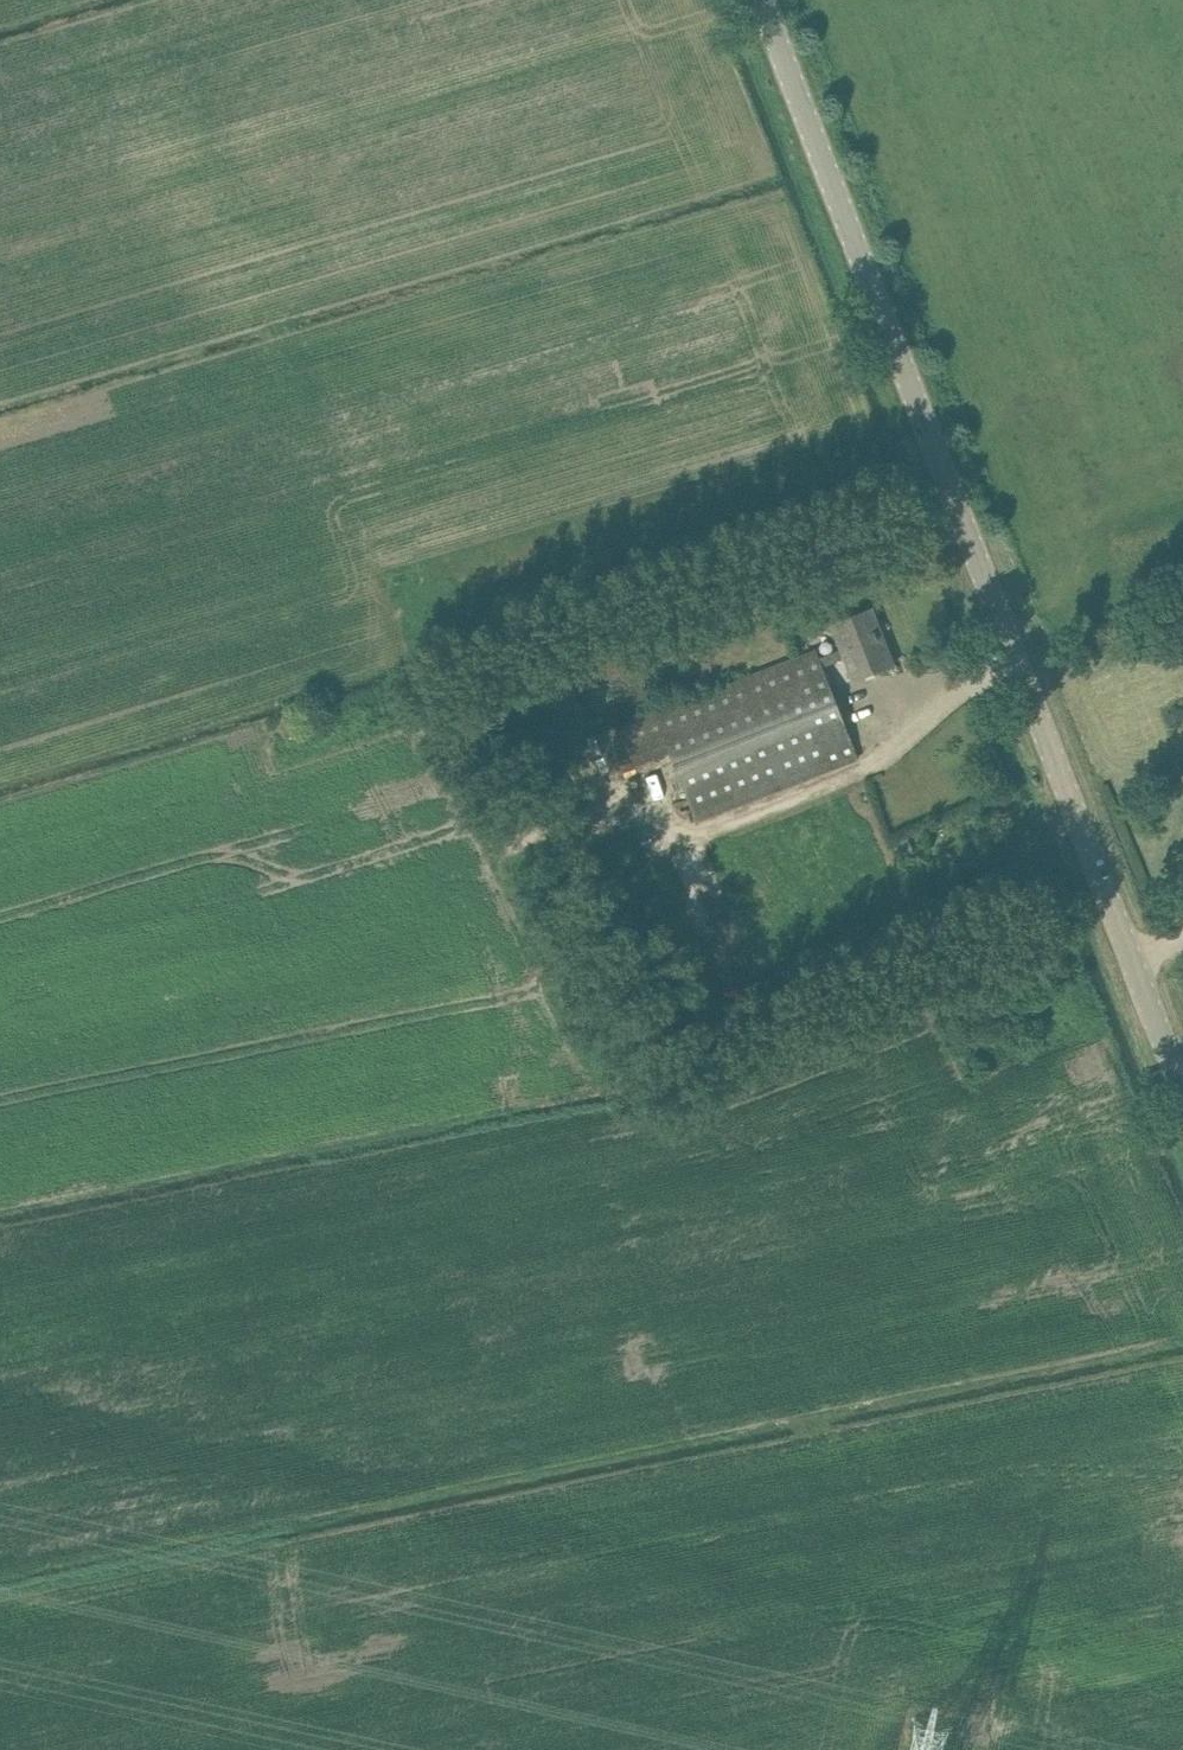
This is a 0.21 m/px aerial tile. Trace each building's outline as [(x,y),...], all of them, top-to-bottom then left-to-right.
[(859,757),(823,667),(845,658),(854,680),(893,665),(893,664),(888,666),(875,632),(880,630),(872,609),(832,625),(842,650),(820,659),(817,651),(597,738),(610,773),(668,750),(696,821),(859,757)] [(1182,720),(1182,718),(1180,711),(1167,715),(1171,724),(1182,720)] [(897,838),(904,853),(914,849),(906,833),(897,838)]
